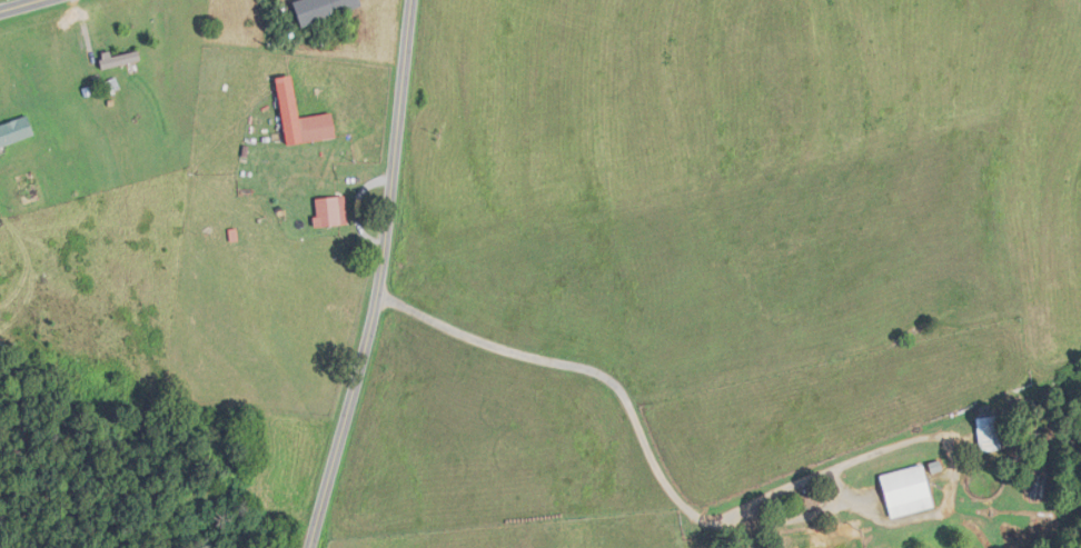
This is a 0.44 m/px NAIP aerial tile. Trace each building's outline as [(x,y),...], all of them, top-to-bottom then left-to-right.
[(361,0),(296,0),(295,1),(301,25),(363,8),(361,0)] [(100,61),(102,70),(141,60),(139,51),(100,61)] [(277,77),(287,145),(336,139),(333,113),(299,118),(293,75),(277,77)] [(28,117),(0,127),(0,149),(35,136),(28,117)] [(339,197),(315,199),(317,227),(341,225),(339,197)] [(1002,450),(998,415),(977,417),(980,452),(1002,450)] [(935,508),(926,465),(881,475),(891,518),(935,508)]
